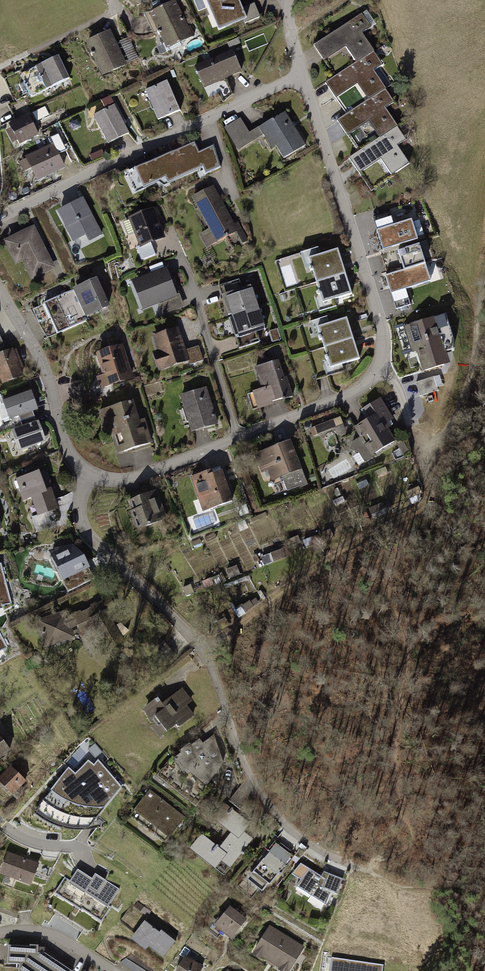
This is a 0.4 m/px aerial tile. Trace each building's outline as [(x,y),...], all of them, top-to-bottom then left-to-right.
[(144,13),(162,49),(191,35),(174,0),(171,0),(144,13)] [(206,1),(215,25),(240,15),(242,22),(259,15),(253,3),(241,7),(238,0),(207,0),(206,1)] [(364,12),(308,46),(318,63),(342,49),(351,65),(369,54),(356,34),(372,25),(364,12)] [(109,30),(81,41),(96,76),(124,64),(109,30)] [(227,47),(190,64),(200,87),(238,70),(227,47)] [(369,54),(351,65),(320,84),(331,102),(353,88),(362,102),(381,91),(369,72),(377,67),(369,54)] [(59,58),(36,69),(47,92),(70,81),(59,58)] [(163,81),(140,90),(152,121),(175,112),(163,81)] [(381,91),(362,102),(331,122),(341,139),(363,125),(373,141),(392,129),(380,109),(389,104),(381,91)] [(111,105),(88,116),(101,144),(125,133),(111,105)] [(1,126),(11,146),(37,133),(35,128),(53,119),(47,107),(28,116),(26,113),(1,126)] [(239,118),(221,128),(235,152),(264,136),(278,160),(302,146),(282,112),(247,132),(239,118)] [(392,129),(373,141),(343,160),(354,176),(375,163),(386,179),(406,167),(394,148),(402,143),(392,129)] [(220,166),(213,144),(199,150),(194,140),(130,167),(126,171),(135,191),(159,180),(165,184),(203,166),(206,171),(220,166)] [(49,143),(18,158),(31,184),(62,169),(49,143)] [(211,185),(187,198),(204,231),(197,235),(205,249),(230,236),(235,246),(244,241),(235,223),(231,225),(211,185)] [(82,198),(55,212),(70,240),(83,233),(86,240),(100,232),(82,198)] [(150,207),(125,216),(136,247),(162,238),(150,207)] [(390,213),(373,218),(383,250),(417,239),(411,219),(393,225),(390,213)] [(33,224),(0,241),(13,265),(19,262),(29,281),(56,268),(33,224)] [(430,281),(419,244),(398,250),(404,269),(386,275),(396,309),(411,305),(406,288),(430,281)] [(332,252),(302,261),(316,306),(346,297),(332,252)] [(163,268),(128,281),(138,310),(174,297),(163,268)] [(95,279),(40,303),(54,335),(110,311),(95,279)] [(247,287),(216,298),(231,341),(262,330),(247,287)] [(426,320),(401,329),(417,374),(442,366),(426,320)] [(339,321),(310,330),(323,370),(352,361),(339,321)] [(177,329),(151,337),(156,353),(149,355),(155,375),(200,360),(196,347),(184,351),(177,329)] [(121,345),(92,354),(99,376),(94,378),(97,389),(131,378),(121,345)] [(0,353),(0,384),(20,376),(10,349),(0,353)] [(279,360),(251,369),(258,392),(249,395),(254,412),(291,400),(279,360)] [(430,378),(416,382),(420,397),(434,393),(430,378)] [(205,389),(175,397),(185,434),(215,427),(205,389)] [(0,402),(0,407),(5,421),(16,417),(20,426),(36,421),(33,411),(35,410),(28,392),(0,402)] [(390,420),(377,399),(360,410),(366,420),(352,430),(368,456),(391,441),(382,425),(390,420)] [(128,402),(92,414),(97,430),(102,429),(111,457),(149,445),(141,420),(134,422),(128,402)] [(338,416),(308,428),(311,437),(334,428),(338,438),(346,435),(338,416)] [(20,426),(5,432),(12,453),(44,442),(36,421),(20,426)] [(287,441),(251,455),(262,484),(298,470),(287,441)] [(217,468),(188,478),(200,513),(229,503),(217,468)] [(45,470),(12,480),(25,519),(57,508),(45,470)] [(154,490),(123,501),(134,529),(165,518),(154,490)] [(86,568),(76,542),(46,553),(57,580),(86,568)] [(0,564),(0,610),(3,609),(1,604),(11,602),(1,564),(0,564)] [(62,611),(30,620),(38,648),(70,639),(67,630),(82,623),(91,634),(100,627),(117,643),(128,631),(97,599),(64,618),(62,611)] [(176,727),(193,715),(176,691),(161,702),(157,697),(139,710),(157,735),(174,724),(176,727)] [(219,763),(210,734),(199,744),(195,739),(167,760),(178,774),(199,786),(219,763)] [(69,772),(34,814),(45,823),(63,830),(76,833),(88,832),(122,789),(98,761),(95,766),(89,761),(76,779),(69,772)] [(0,773),(0,792),(4,797),(22,782),(8,766),(0,773)] [(179,819),(147,789),(128,810),(160,840),(179,819)] [(220,847),(202,834),(191,848),(224,874),(252,839),(243,832),(250,823),(226,804),(214,819),(231,832),(220,847)] [(22,886),(30,865),(0,854),(0,878),(22,886)] [(287,869),(271,854),(246,882),(262,896),(287,869)] [(65,877),(54,893),(82,911),(82,909),(102,922),(112,906),(110,905),(120,889),(95,873),(92,878),(78,869),(70,880),(65,877)] [(322,878),(310,871),(296,890),(326,909),(331,895),(336,898),(343,881),(324,874),(322,878)] [(245,919),(230,907),(215,925),(231,938),(245,919)] [(159,933),(145,922),(131,938),(146,949),(149,945),(163,956),(175,941),(161,930),(159,933)] [(270,927),(251,957),(274,970),(291,970),(305,948),(270,927)] [(1,944),(0,962),(0,965),(11,966),(11,970),(65,970),(40,954),(33,953),(34,946),(1,944)] [(132,955),(121,962),(135,970),(152,970),(153,969),(132,955)] [(186,956),(176,970),(199,970),(202,967),(186,956)] [(330,957),(328,970),(384,970),(385,965),(330,957)]
